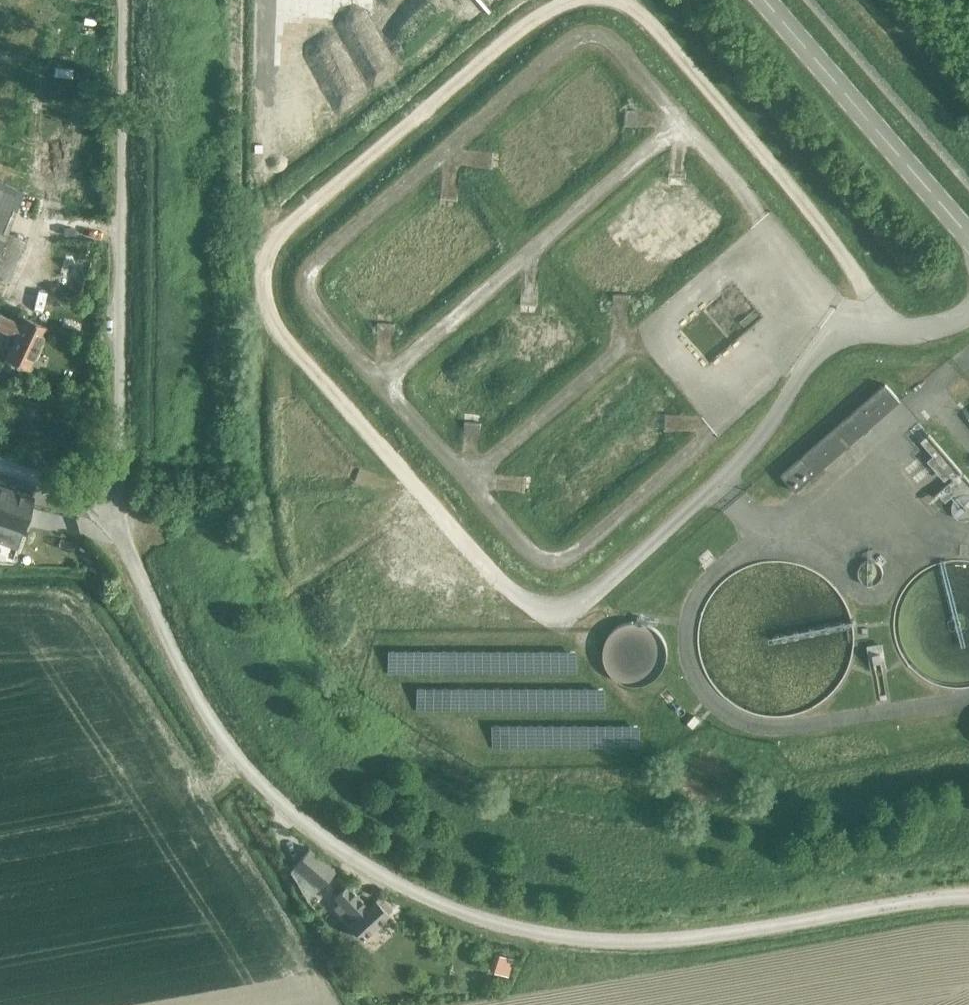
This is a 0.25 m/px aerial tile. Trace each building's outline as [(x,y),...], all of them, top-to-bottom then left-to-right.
[(25,237),(6,228),(23,192),(0,181),(0,279),(5,282),(25,237)] [(75,301),(91,261),(71,253),(56,294),(75,301)] [(43,325),(23,316),(20,323),(0,314),(0,329),(7,332),(2,343),(8,345),(3,357),(25,366),(43,325)] [(795,492),(900,401),(885,384),(781,475),(795,492)] [(18,543),(32,497),(0,487),(0,538),(18,543)] [(647,681),(657,674),(663,664),(665,652),(663,641),(657,631),(647,624),(636,621),(623,623),(613,629),(605,639),(602,651),(604,664),(611,675),(622,682),(635,684),(647,681)] [(308,846),(293,863),(319,886),(335,869),(308,846)] [(337,903),(332,907),(338,915),(343,910),(352,920),(347,925),(360,939),(387,915),(373,901),(367,906),(348,884),(332,897),(337,903)] [(495,953),(491,969),(506,973),(511,958),(495,953)]
